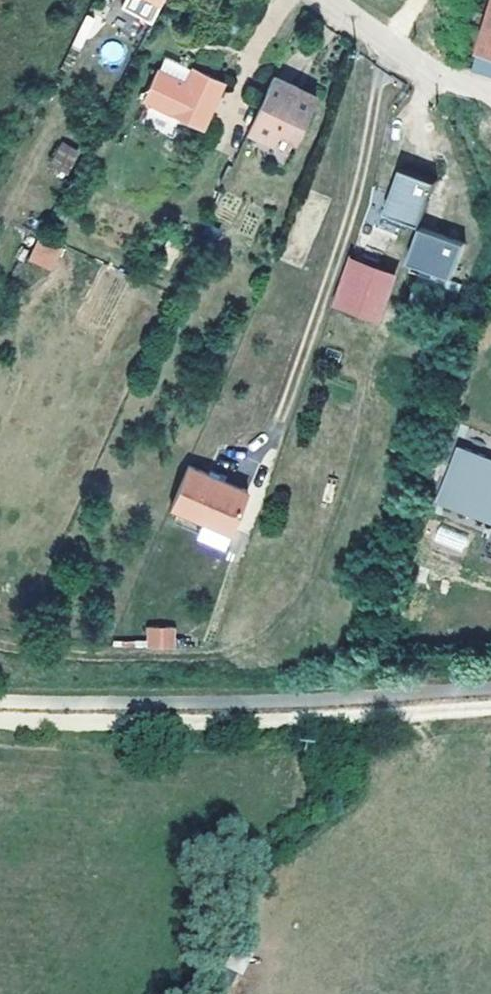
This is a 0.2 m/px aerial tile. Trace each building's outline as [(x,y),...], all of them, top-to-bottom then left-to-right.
[(154,12),(160,0),(131,0),(154,12)] [(487,30),(481,50),(490,52),(490,18),(487,30)] [(481,50),(474,73),(490,77),(490,52),(481,50)] [(167,57),(161,69),(186,81),(192,68),(167,57)] [(202,126),(224,80),(193,66),(192,68),(186,81),(161,69),(159,68),(144,99),(202,126)] [(316,96),(273,76),(267,88),(264,94),(248,130),(273,142),(278,130),(295,139),(296,139),(316,96)] [(64,143),(52,165),(65,172),(77,149),(64,143)] [(435,183),(402,172),(387,214),(420,226),(435,183)] [(35,239),(27,263),(53,271),(61,248),(35,239)] [(362,317),(378,274),(349,264),(333,306),(362,317)] [(449,315),(459,287),(423,273),(412,301),(449,315)] [(378,274),(362,317),(381,323),(396,280),(378,274)] [(461,445),(438,500),(490,522),(490,456),(461,445)] [(244,488),(186,464),(168,505),(201,519),(227,530),(244,488)] [(221,545),(227,530),(201,519),(194,534),(221,545)] [(463,553),(469,536),(439,526),(433,543),(463,553)] [(146,628),(147,651),(176,649),(175,626),(146,628)]
